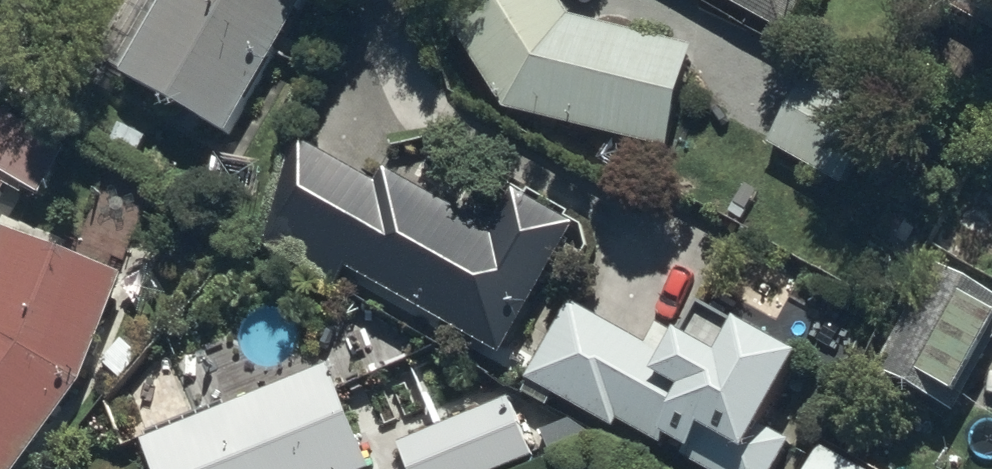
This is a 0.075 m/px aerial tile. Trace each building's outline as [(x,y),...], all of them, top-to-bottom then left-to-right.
[(122,75),(220,130),(294,0),(165,0),(122,75)] [(666,150),(687,53),(581,30),(559,0),(480,0),(451,15),(506,115),(560,127),(666,150)] [(782,33),(799,0),(719,0),(782,33)] [(809,78),(775,143),(846,181),(880,115),(809,78)] [(0,115),(0,196),(6,185),(28,196),(56,144),(0,115)] [(300,158),(258,233),(495,366),(571,232),(517,202),(492,245),(383,183),(374,199),(300,158)] [(74,382),(108,280),(0,239),(0,468),(13,468),(74,382)] [(878,371),(953,412),(991,341),(991,295),(936,264),(878,371)] [(678,371),(577,318),(543,382),(695,462),(709,437),(747,457),(794,370),(739,341),(724,369),(689,351),(678,371)] [(315,376),(140,445),(150,468),(352,468),(315,376)] [(498,408),(392,450),(400,468),(487,468),(518,457),(498,408)] [(810,468),(860,468),(821,448),(810,468)]
